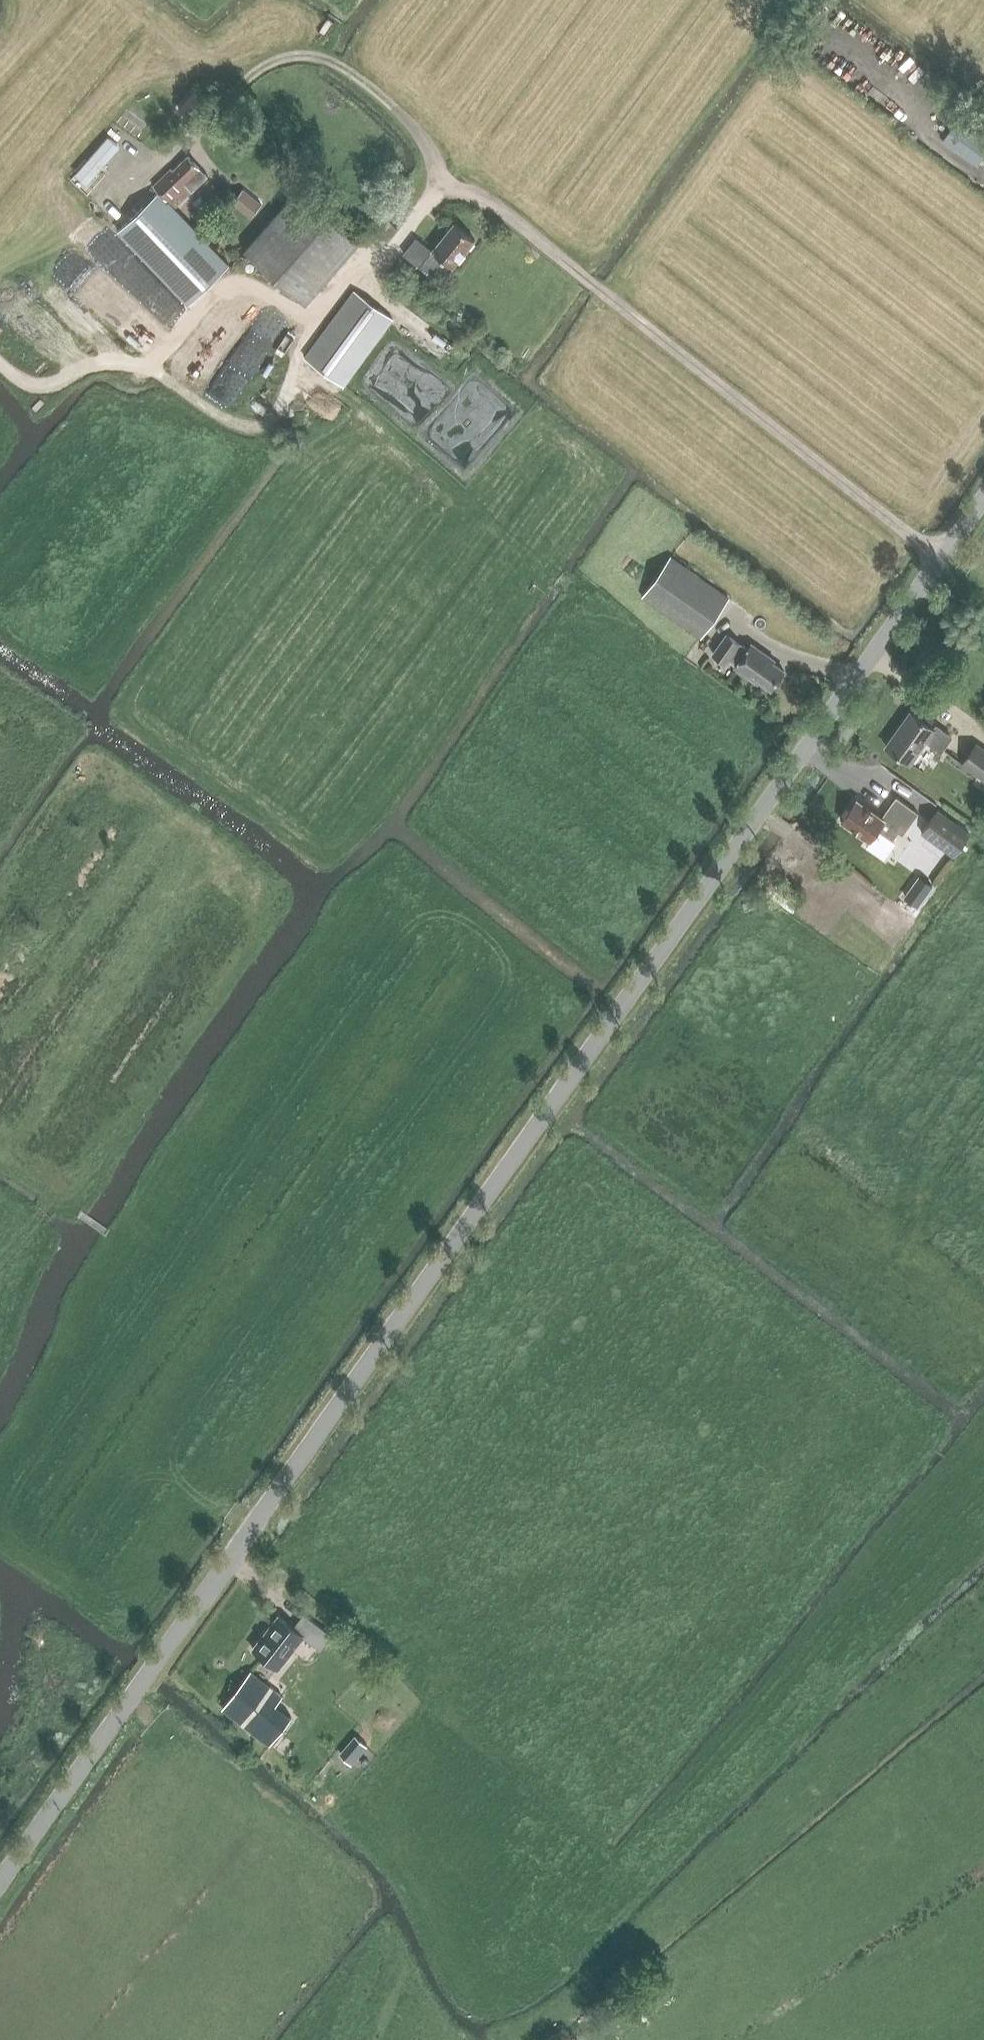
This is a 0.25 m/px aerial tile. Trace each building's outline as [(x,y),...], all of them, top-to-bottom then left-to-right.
[(977,164),(983,154),(983,124),(964,110),(942,140),(977,164)] [(174,208),(191,191),(191,192),(207,176),(187,156),(172,171),(171,169),(153,187),(154,187),(174,208)] [(232,202),(250,218),(261,204),(242,189),(232,202)] [(305,304),(359,243),(297,189),(244,251),(305,304)] [(227,263),(157,192),(117,231),(187,304),(227,263)] [(431,251),(415,238),(403,254),(431,275),(443,260),(452,267),(474,240),(454,223),(431,251)] [(304,357),(343,386),(392,319),(354,290),(304,357)] [(183,374),(236,409),(275,351),(244,330),(211,381),(188,365),(183,374)] [(642,596),(701,638),(729,599),(670,557),(642,596)] [(728,659),(736,665),(735,667),(757,683),(759,680),(771,689),(784,671),(772,662),(773,660),(751,644),(747,649),(726,634),(712,654),(725,663),(728,659)] [(933,728),(910,712),(885,746),(910,763),(925,742),(940,753),(952,736),(935,724),(933,728)] [(975,742),(961,763),(983,780),(983,748),(975,742)] [(869,841),(877,830),(892,840),(898,832),(902,835),(918,813),(896,797),(881,818),(856,800),(841,820),(869,841)] [(953,856),(969,833),(937,810),(921,833),(953,856)] [(932,886),(917,876),(904,895),(919,906),(932,886)] [(278,1616),(252,1648),(278,1669),(303,1636),(319,1649),(331,1635),(304,1613),(292,1627),(278,1616)] [(250,1671),(222,1708),(269,1745),(291,1717),(275,1704),(282,1696),(250,1671)] [(351,1764),(366,1747),(354,1737),(339,1754),(351,1764)]
